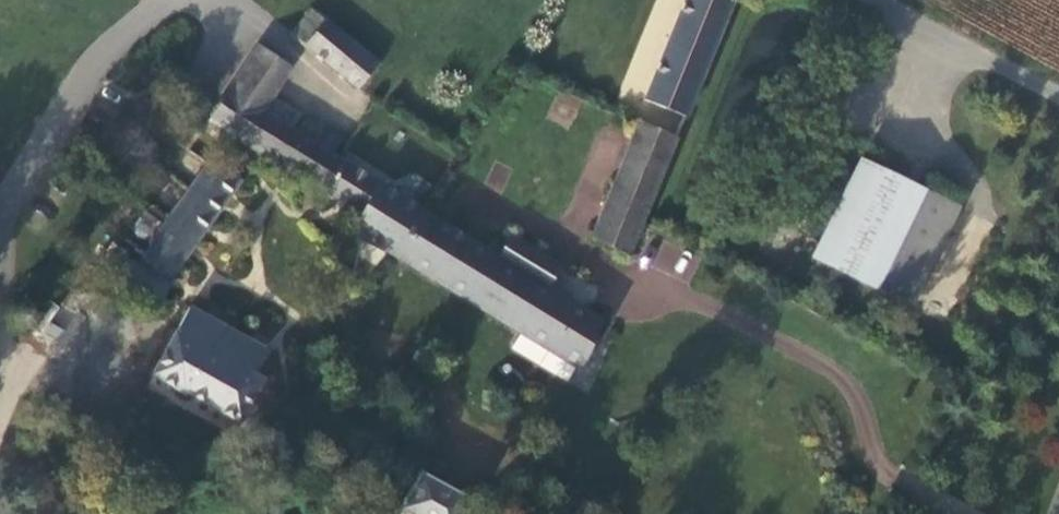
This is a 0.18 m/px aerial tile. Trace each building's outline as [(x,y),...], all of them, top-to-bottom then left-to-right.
[(634,117),(670,42),(580,0),(568,0),(534,69),(634,117)] [(376,64),(312,11),(292,33),(357,87),(376,64)] [(291,64),(258,43),(209,118),(228,131),(276,160),(294,130),(303,116),(271,96),(291,64)] [(586,236),(629,255),(687,113),(650,97),(640,120),(634,117),(586,236)] [(319,126),(309,140),(316,145),(301,175),(363,213),(352,230),(400,255),(441,280),(576,368),(601,317),(544,282),(500,254),(510,237),(495,228),(483,246),(330,150),(338,138),(319,126)] [(301,175),(316,145),(309,140),(294,130),(276,160),(301,175)] [(811,257),(909,306),(958,206),(860,156),(811,257)] [(238,179),(209,158),(137,265),(118,252),(103,275),(153,304),(238,179)] [(139,215),(135,234),(151,238),(156,219),(139,215)] [(512,235),(510,237),(500,254),(544,282),(556,262),(512,235)] [(679,278),(692,254),(664,239),(651,263),(679,278)] [(105,289),(39,405),(93,436),(156,322),(105,289)] [(149,373),(236,422),(260,378),(247,371),(264,340),(254,334),(249,342),(186,307),(179,319),(149,373)] [(440,484),(469,500),(494,513),(505,513),(512,498),(451,464),(440,484)] [(469,500),(440,484),(417,472),(396,509),(405,513),(462,513),(469,500)]
